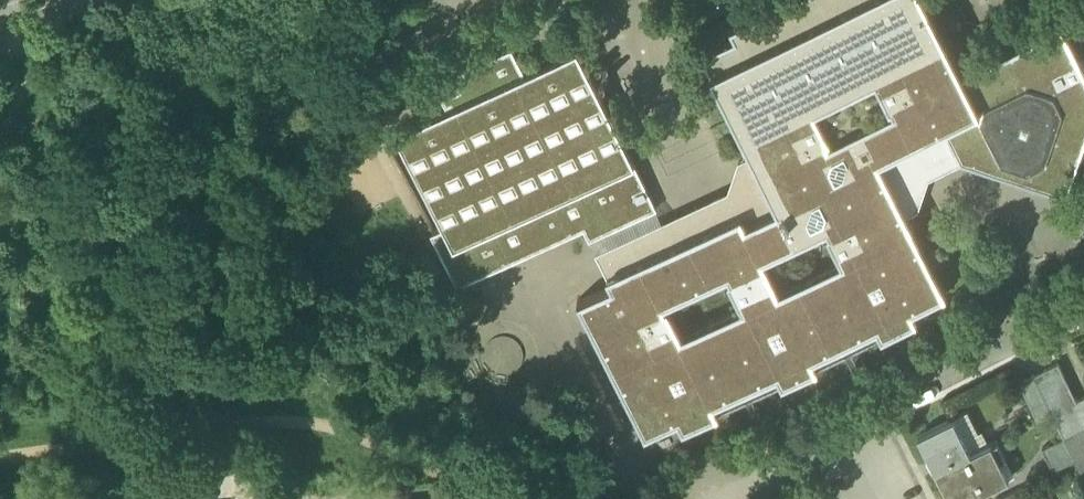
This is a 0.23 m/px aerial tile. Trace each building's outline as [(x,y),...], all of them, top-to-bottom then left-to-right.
[(747,145),(816,109),(877,78),(948,45),(949,45),(946,39),(945,40),(934,18),(931,12),(932,12),(929,6),(929,7),(925,0),(792,0),(768,12),(767,11),(762,14),(762,15),(734,28),(730,30),(732,34),(733,34),(735,38),(734,38),(734,39),(733,40),(734,41),(706,54),(705,53),(701,56),(703,60),(704,60),(711,73),(710,74),(710,75),(713,79),(714,79),(727,106),(727,107),(729,112),(730,112),(737,125),(742,135),(744,140),(743,140),(746,146),(747,145)] [(963,74),(965,78),(964,78),(978,106),(979,106),(981,110),(880,161),(894,166),(919,154),(926,150),(928,144),(928,143),(948,133),(960,157),(959,157),(960,161),(964,162),(964,161),(984,168),(983,169),(989,170),(989,169),(1009,176),(1008,177),(1014,179),(1014,178),(1033,184),(1033,185),(1039,187),(1039,186),(1058,193),(1058,194),(1062,195),(1065,193),(1065,192),(1069,190),(1075,173),(1076,173),(1077,167),(1083,148),(1083,54),(1078,57),(1064,29),(1065,28),(1063,24),(1058,26),(1059,27),(1031,41),(1030,40),(1025,43),(1025,44),(998,58),(997,57),(992,59),(992,60),(965,74),(964,73),(963,74)] [(597,344),(611,372),(681,339),(666,307),(727,277),(743,308),(779,290),(764,258),(827,227),(842,259),(911,222),(907,213),(898,194),(897,191),(893,189),(893,190),(874,184),(874,183),(873,183),(880,161),(981,110),(979,106),(978,106),(964,78),(965,78),(963,74),(963,73),(962,73),(948,45),(877,78),(892,110),(831,140),(816,109),(747,145),(751,154),(761,173),(760,173),(761,177),(765,178),(765,177),(784,184),(785,185),(778,206),(766,202),(744,213),(742,220),(745,226),(736,230),(733,224),(727,222),(622,274),(620,280),(623,286),(614,290),(613,288),(611,289),(610,289),(610,290),(609,291),(610,292),(582,306),(581,305),(577,307),(579,311),(580,311),(594,339),(593,339),(596,344),(597,344)] [(435,89),(448,116),(525,78),(512,51),(483,65),(485,70),(467,79),(464,75),(435,89)] [(396,142),(444,238),(452,255),(439,262),(457,297),(503,274),(584,234),(589,245),(657,211),(635,167),(578,52),(525,78),(448,116),(396,142)] [(483,65),(464,75),(467,79),(485,70),(483,65)] [(898,194),(907,213),(920,207),(930,175),(960,161),(959,157),(960,157),(948,133),(928,143),(928,144),(926,150),(919,154),(894,166),(880,161),(873,183),(874,183),(874,184),(893,190),(893,189),(897,191),(898,194)] [(663,224),(657,211),(589,245),(611,289),(613,288),(614,290),(623,286),(620,280),(622,274),(727,222),(733,224),(736,230),(745,226),(742,220),(744,213),(766,202),(778,206),(785,185),(784,184),(765,177),(765,178),(761,177),(760,173),(761,173),(751,154),(739,160),(729,191),(663,224)] [(912,222),(911,222),(842,259),(779,290),(743,308),(681,339),(611,372),(610,372),(612,378),(613,377),(627,405),(626,405),(629,411),(630,410),(644,438),(643,439),(645,443),(649,441),(649,440),(677,426),(677,427),(678,426),(679,427),(683,435),(918,318),(914,311),(915,310),(914,309),(915,309),(915,308),(943,294),(943,295),(948,293),(945,288),(944,289),(931,261),(932,261),(929,255),(928,256),(914,228),(915,227),(912,222)] [(431,244),(439,262),(452,255),(444,238),(431,244)] [(1034,376),(1046,402),(1052,414),(1065,439),(1083,430),(1083,398),(1078,401),(1059,364),(1034,376)] [(1033,409),(1046,402),(1034,376),(1020,383),(1033,409)] [(969,410),(955,417),(973,453),(990,444),(983,430),(980,432),(969,410)] [(919,435),(937,471),(973,453),(955,417),(919,435)] [(1065,439),(1076,461),(1083,477),(1083,430),(1065,439)] [(1043,450),(1054,472),(1076,461),(1065,439),(1043,450)] [(973,453),(937,471),(951,498),(969,498),(1009,479),(992,444),(990,444),(973,453)] [(174,498),(200,498),(199,488),(173,491),(174,498)]
